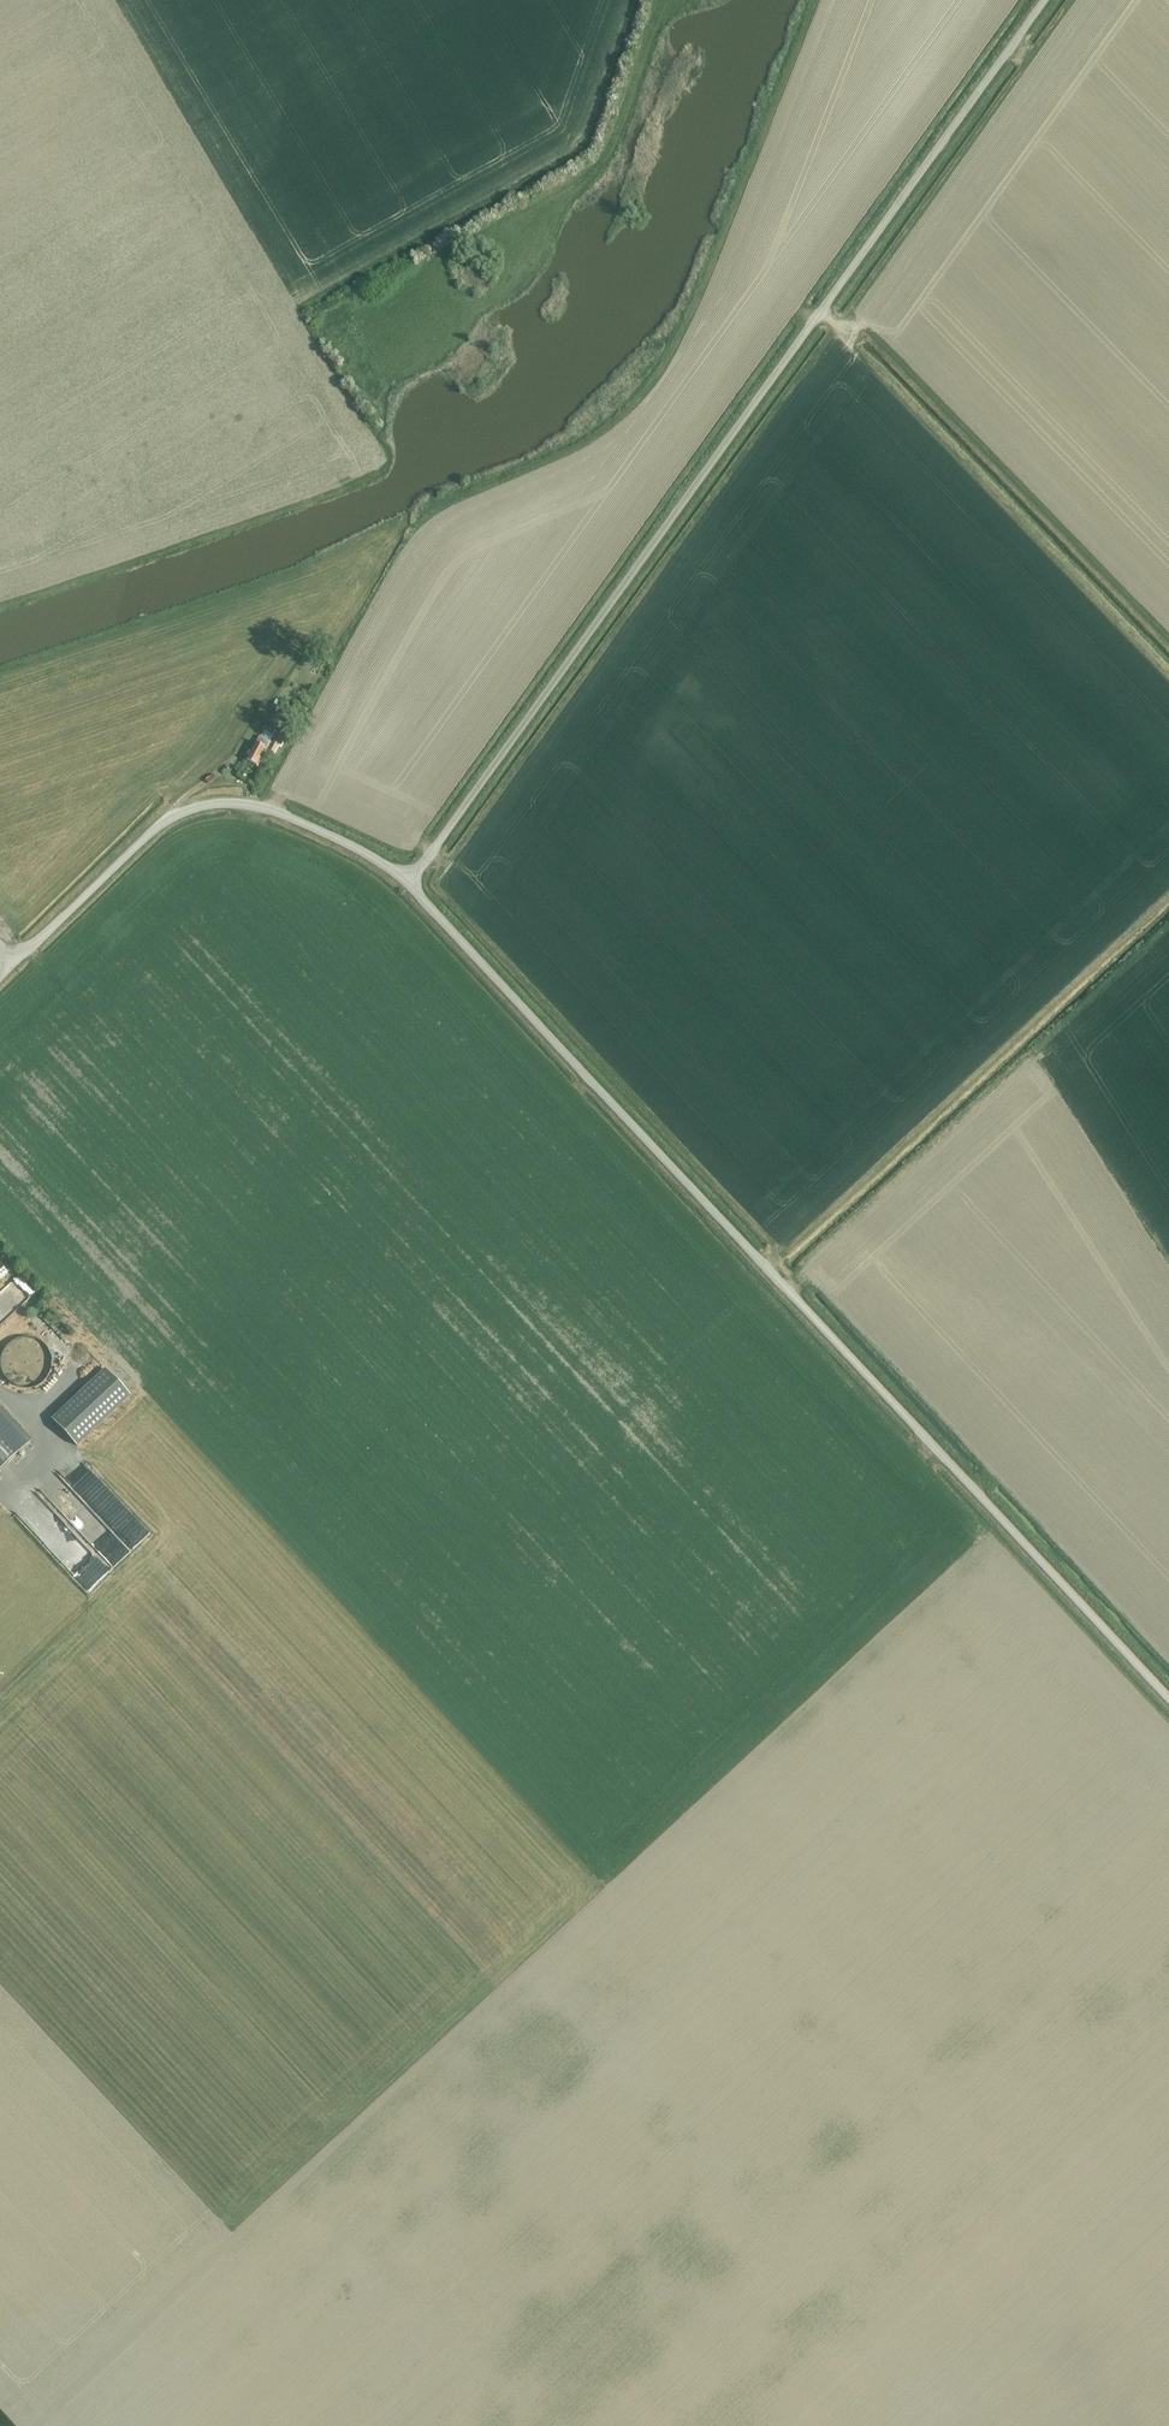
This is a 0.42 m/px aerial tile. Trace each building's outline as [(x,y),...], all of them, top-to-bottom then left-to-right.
[(273,704),(268,710),(274,714),(279,708),(273,704)] [(281,747),(285,740),(279,737),(275,743),(274,742),(273,745),(266,741),(260,738),(248,760),(258,765),(267,749),(275,753),(279,745),(281,747)] [(14,1340),(12,1340),(11,1342),(9,1343),(7,1344),(6,1346),(4,1347),(3,1349),(2,1351),(1,1353),(1,1355),(0,1357),(0,1367),(0,1368),(1,1370),(1,1372),(2,1374),(3,1376),(5,1377),(6,1379),(8,1381),(9,1382),(11,1383),(13,1384),(17,1386),(19,1387),(21,1387),(23,1388),(25,1388),(27,1388),(30,1387),(32,1387),(34,1387),(36,1386),(38,1385),(40,1384),(41,1383),(43,1381),(45,1380),(46,1378),(47,1376),(48,1374),(49,1372),(50,1370),(51,1368),(51,1366),(51,1364),(51,1362),(51,1360),(51,1358),(50,1356),(49,1353),(49,1351),(48,1349),(46,1347),(45,1346),(43,1344),(42,1343),(40,1341),(38,1340),(36,1339),(34,1338),(32,1338),(30,1337),(27,1337),(25,1337),(23,1337),(21,1337),(18,1338),(16,1339),(14,1340)] [(104,1369),(50,1420),(75,1447),(129,1396),(104,1369)] [(30,1442),(0,1410),(0,1470),(30,1442)]
